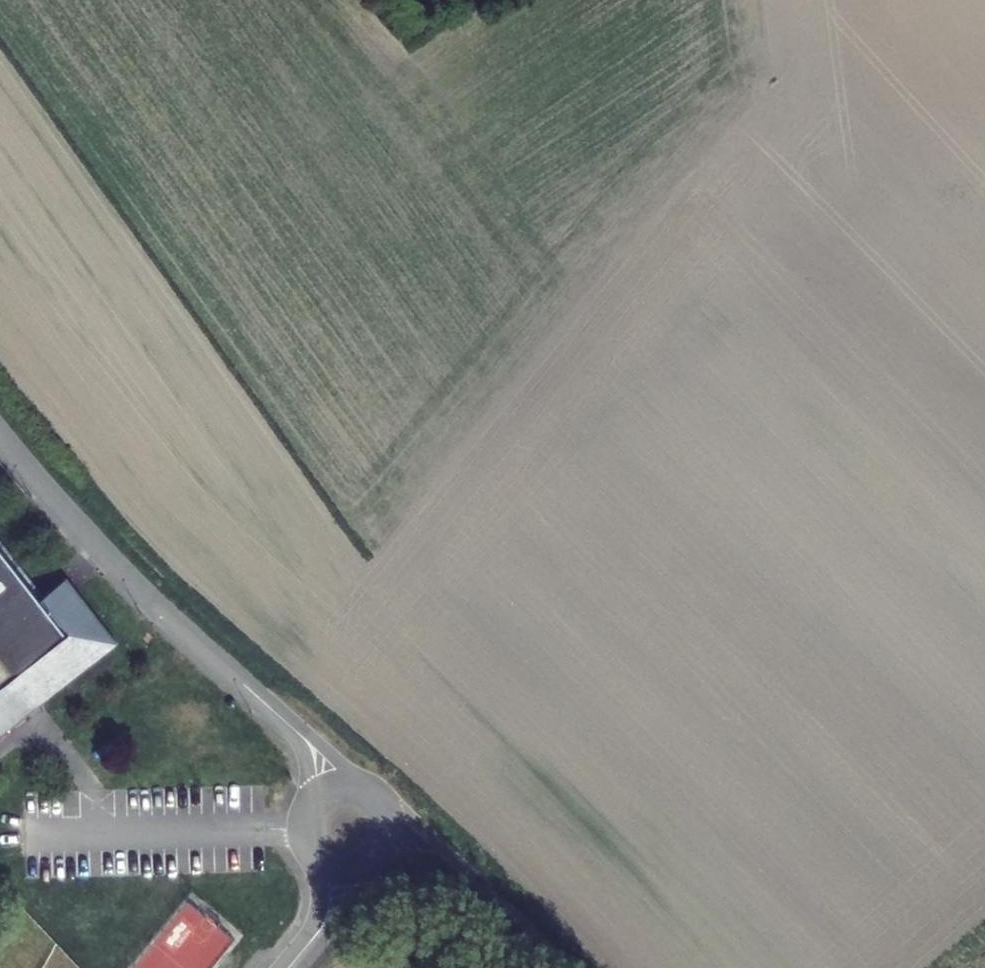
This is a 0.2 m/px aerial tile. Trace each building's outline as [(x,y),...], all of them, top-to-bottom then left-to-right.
[(41,601),(0,547),(0,734),(27,714),(113,649),(64,583),(41,601)]
